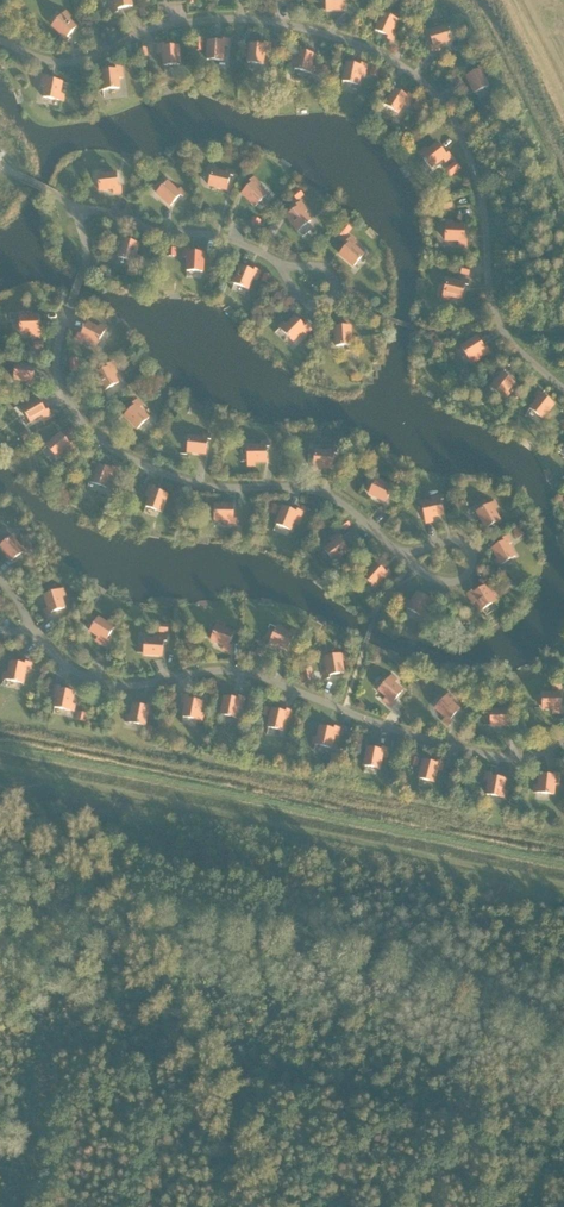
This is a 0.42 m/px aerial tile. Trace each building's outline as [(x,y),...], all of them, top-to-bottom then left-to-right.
[(114,13),(118,12),(117,9),(132,6),(131,0),(115,0),(115,1),(111,2),(114,13)] [(326,10),(345,10),(345,0),(326,0),(326,10)] [(149,15),(148,7),(139,9),(141,17),(149,15)] [(60,38),(65,43),(69,40),(66,38),(77,27),(68,19),(71,16),(66,12),(52,26),(63,35),(60,38)] [(388,39),(392,41),(395,34),(391,33),(397,20),(383,14),(375,30),(389,37),(388,39)] [(438,45),(451,41),(447,27),(429,32),(434,46),(431,47),(432,51),(439,49),(438,45)] [(202,46),(203,33),(194,32),(193,45),(202,46)] [(227,47),(228,39),(223,39),(223,42),(208,41),(207,60),(223,60),(223,47),(227,47)] [(250,44),(247,62),(263,64),(265,51),(268,51),(269,44),(265,43),(265,46),(250,44)] [(164,66),(179,65),(178,46),(163,47),(163,44),(159,45),(159,52),(163,52),(164,66)] [(313,74),(315,67),(311,66),(314,55),(300,51),(300,48),(296,47),(294,54),(298,55),(294,69),(313,74)] [(148,56),(147,48),(138,48),(138,57),(148,56)] [(364,75),(366,65),(362,64),(361,66),(347,63),(343,81),(358,85),(360,74),(364,75)] [(328,67),(319,65),(318,74),(326,76),(328,67)] [(480,70),(466,76),(474,93),(488,86),(482,74),(486,72),(482,65),(478,67),(480,70)] [(122,78),(121,67),(116,67),(117,70),(102,71),(103,83),(99,84),(100,90),(119,88),(118,78),(122,78)] [(380,69),(371,67),(369,75),(378,77),(380,69)] [(45,87),(43,97),(62,101),(64,95),(60,94),(62,82),(47,79),(48,76),(43,76),(41,86),(45,87)] [(406,106),(412,97),(409,94),(407,97),(395,89),(388,99),(385,97),(381,102),(398,113),(403,104),(406,106)] [(424,104),(416,99),(412,106),(420,111),(424,104)] [(443,159),(445,162),(451,157),(448,154),(446,155),(437,144),(428,151),(425,148),(420,152),(432,167),(443,159)] [(452,174),(460,168),(455,161),(445,169),(450,176),(452,174)] [(212,170),(209,185),(227,190),(230,175),(233,176),(234,172),(227,170),(226,174),(212,170)] [(113,189),(114,193),(121,192),(121,187),(118,188),(116,173),(98,175),(100,190),(113,189)] [(252,183),(242,194),(255,206),(266,195),(256,186),(259,183),(253,178),(250,181),(252,183)] [(183,197),(186,194),(180,188),(178,191),(167,182),(157,193),(170,206),(181,195),(183,197)] [(297,201),(303,196),(298,188),(292,193),(297,201)] [(452,208),(450,199),(442,201),(443,209),(452,208)] [(298,207),(287,216),(298,231),(310,221),(304,213),(307,211),(300,202),(297,205),(298,207)] [(258,229),(261,221),(253,217),(249,225),(258,229)] [(466,245),(467,241),(464,240),(464,226),(452,225),(453,221),(446,221),(445,240),(459,241),(459,245),(466,245)] [(344,237),(351,229),(344,223),(337,230),(344,237)] [(137,263),(139,256),(135,255),(138,244),(124,240),(125,237),(121,235),(118,243),(122,244),(118,257),(137,263)] [(353,266),(364,255),(353,245),(356,242),(350,238),(347,241),(349,243),(340,254),(353,266)] [(176,248),(167,247),(167,256),(176,257),(176,248)] [(202,272),(203,253),(188,252),(189,249),(184,249),(184,257),(187,257),(187,271),(202,272)] [(152,259),(143,256),(141,263),(150,266),(152,259)] [(470,267),(462,265),(460,274),(469,276),(470,267)] [(254,272),(240,266),(236,277),(232,275),(229,282),(247,289),(253,276),(256,278),(259,271),(255,269),(254,272)] [(269,284),(272,276),(264,273),(261,281),(269,284)] [(447,280),(442,299),(449,300),(450,296),(461,299),(465,285),(468,285),(469,281),(462,279),(461,283),(447,280)] [(31,332),(31,336),(42,335),(42,331),(39,331),(38,316),(20,317),(20,332),(31,332)] [(305,334),(311,329),(307,325),(305,328),(295,317),(286,325),(284,322),(279,327),(293,341),(302,331),(305,334)] [(78,334),(76,338),(82,342),(84,339),(96,345),(106,328),(100,325),(98,328),(88,323),(81,336),(78,334)] [(355,344),(355,338),(351,338),(350,326),(335,327),(335,324),(330,325),(331,332),(335,332),(336,346),(355,344)] [(483,356),(490,352),(487,348),(485,349),(477,337),(461,347),(469,360),(481,352),(483,356)] [(77,371),(77,359),(69,359),(70,371),(77,371)] [(28,381),(27,385),(35,386),(35,382),(33,381),(34,367),(23,365),(23,361),(16,360),(14,380),(28,381)] [(101,385),(98,387),(101,392),(118,383),(113,374),(117,372),(111,362),(107,364),(109,367),(96,374),(101,385)] [(499,376),(490,387),(506,400),(510,394),(507,392),(514,382),(502,373),(504,371),(500,368),(496,374),(499,376)] [(3,396),(10,394),(8,387),(1,389),(3,396)] [(538,398),(530,409),(542,418),(553,404),(542,394),(543,392),(540,389),(535,395),(538,398)] [(514,406),(519,400),(513,396),(509,402),(514,406)] [(42,415),(44,418),(50,414),(48,410),(46,412),(38,399),(28,405),(26,401),(20,405),(30,422),(42,415)] [(142,405),(137,400),(134,403),(136,405),(125,415),(137,429),(149,418),(139,408),(142,405)] [(31,438),(27,430),(20,434),(24,442),(31,438)] [(70,451),(75,446),(73,443),(70,445),(61,433),(47,445),(57,457),(67,448),(70,451)] [(189,436),(189,440),(187,452),(206,454),(206,448),(207,439),(210,440),(211,435),(203,434),(203,438),(189,436)] [(248,446),(248,466),(254,466),(254,462),(266,462),(266,447),(269,447),(269,442),(261,442),(261,446),(248,446)] [(315,450),(313,470),(320,471),(320,467),(332,468),(334,453),(337,453),(337,449),(330,448),(329,452),(315,450)] [(114,479),(117,469),(113,467),(112,470),(98,465),(94,476),(90,475),(88,481),(107,488),(110,478),(114,479)] [(388,486),(376,479),(369,493),(386,502),(392,488),(395,490),(397,486),(390,482),(388,486)] [(122,488),(114,485),(112,493),(120,495),(122,488)] [(153,489),(154,487),(150,485),(146,495),(150,497),(146,506),(161,512),(167,494),(153,489)] [(432,501),(422,503),(426,523),(432,521),(432,517),(443,514),(440,500),(443,499),(442,495),(431,497),(432,501)] [(480,526),(484,532),(488,530),(487,527),(499,520),(493,510),(497,507),(494,502),(477,512),(484,524),(480,526)] [(276,514),(279,506),(271,503),(268,511),(276,514)] [(233,520),(233,505),(215,504),(215,520),(228,520),(228,524),(236,524),(236,520),(233,520)] [(302,511),(298,510),(297,512),(283,507),(276,524),(290,530),(294,520),(298,522),(302,511)] [(515,514),(505,520),(508,526),(518,520),(515,514)] [(351,525),(346,519),(339,524),(345,531),(351,525)] [(512,532),(517,539),(524,535),(520,527),(512,532)] [(339,538),(341,537),(339,533),(330,540),(332,543),(324,549),(336,565),(342,561),(339,558),(348,550),(339,538)] [(494,561),(498,566),(515,556),(507,544),(511,542),(507,536),(503,538),(505,541),(492,548),(498,559),(494,561)] [(12,537),(0,546),(0,554),(4,552),(11,561),(23,552),(25,554),(28,552),(24,546),(20,548),(12,537)] [(386,573),(375,563),(363,576),(374,587),(383,577),(386,579),(391,574),(388,571),(386,573)] [(489,583),(485,586),(473,594),(471,591),(467,594),(473,603),(476,601),(482,610),(499,599),(489,583)] [(49,608),(45,609),(47,617),(52,615),(51,612),(65,608),(61,596),(65,595),(63,589),(44,595),(49,608)] [(431,606),(435,600),(431,597),(430,600),(417,592),(411,603),(407,600),(404,606),(421,616),(428,604),(431,606)] [(99,636),(97,640),(106,646),(108,642),(106,640),(114,628),(98,618),(90,631),(99,636)] [(458,632),(465,628),(462,621),(454,625),(458,632)] [(224,645),(223,649),(230,651),(231,647),(228,646),(234,632),(223,628),(224,624),(218,622),(211,640),(224,645)] [(168,633),(168,624),(159,624),(159,632),(168,633)] [(276,644),(287,649),(293,636),(296,637),(298,633),(291,630),(289,633),(277,627),(269,645),(275,648),(276,644)] [(145,639),(144,654),(162,656),(163,641),(166,641),(167,637),(159,636),(159,640),(145,639)] [(190,649),(194,639),(187,636),(183,646),(190,649)] [(265,649),(257,647),(255,655),(263,657),(265,649)] [(329,675),(343,673),(341,661),(345,660),(344,654),(325,657),(327,671),(324,672),(325,679),(329,678),(329,675)] [(25,669),(29,670),(31,663),(26,662),(26,665),(11,662),(8,673),(4,672),(3,679),(22,683),(25,669)] [(305,683),(312,681),(310,670),(303,671),(305,683)] [(386,697),(384,700),(392,707),(395,704),(393,702),(403,691),(394,683),(397,680),(392,675),(379,690),(386,697)] [(552,689),(561,689),(561,681),(552,681),(552,689)] [(55,707),(74,711),(75,705),(71,704),(74,692),(59,689),(60,686),(55,686),(53,696),(57,697),(55,707)] [(553,712),(563,712),(563,708),(561,708),(561,693),(542,693),(542,709),(553,709),(553,712)] [(449,720),(459,709),(450,701),(453,698),(448,694),(435,708),(445,718),(443,720),(448,725),(451,722),(449,720)] [(199,713),(202,702),(187,699),(188,696),(183,695),(182,702),(186,703),(183,717),(202,721),(203,714),(199,713)] [(238,708),(242,708),(244,697),(239,697),(239,699),(224,697),(221,715),(236,718),(238,708)] [(257,700),(249,698),(247,707),(256,708),(257,700)] [(150,716),(153,705),(148,704),(148,707),(133,704),(131,716),(127,715),(125,722),(145,725),(147,715),(150,716)] [(490,710),(491,725),(509,725),(509,710),(512,710),(511,705),(504,705),(504,709),(490,710)] [(267,716),(268,709),(260,707),(259,714),(267,716)] [(291,711),(287,710),(286,713),(272,709),(268,727),(283,731),(286,717),(290,718),(291,711)] [(86,713),(77,712),(76,720),(85,722),(86,713)] [(156,727),(147,726),(146,734),(155,736),(156,727)] [(312,743),(331,748),(334,734),(338,735),(339,728),(335,727),(334,730),(320,726),(317,738),(313,737),(312,743)] [(382,750),(367,747),(364,765),(379,768),(382,755),(386,756),(387,748),(383,747),(382,750)] [(345,751),(336,749),(334,757),(343,759),(345,751)] [(417,767),(419,759),(411,757),(409,765),(417,767)] [(438,764),(423,760),(419,778),(434,782),(437,769),(441,770),(443,762),(438,761),(438,764)] [(486,794),(506,798),(507,791),(503,791),(505,779),(490,776),(491,773),(486,773),(485,780),(489,781),(486,794)] [(558,785),(559,773),(555,773),(555,776),(540,774),(538,786),(534,786),(534,792),(553,794),(554,784),(558,785)]
